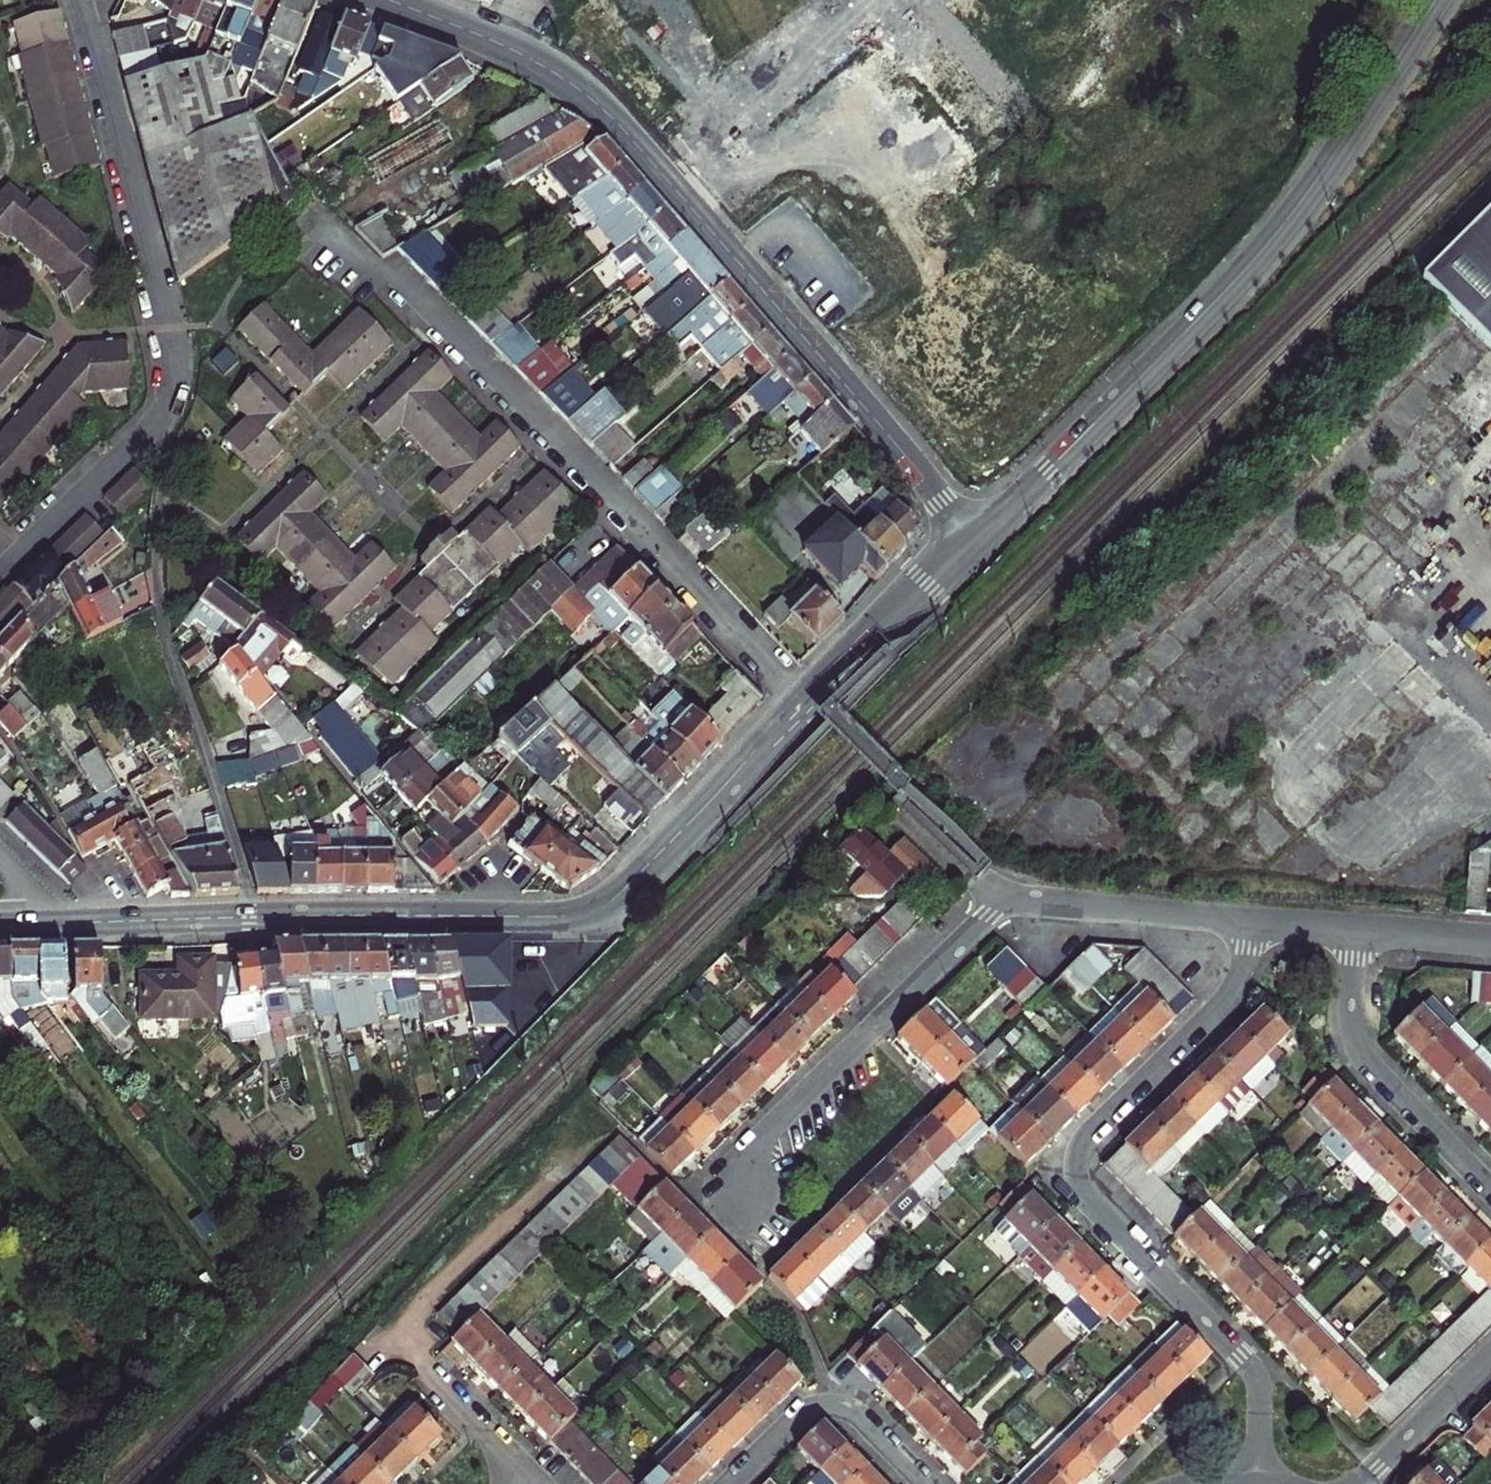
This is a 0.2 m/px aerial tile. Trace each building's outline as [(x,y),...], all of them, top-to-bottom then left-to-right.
[(170,17),(171,15),(177,0),(152,0),(154,2),(170,17)] [(188,43),(193,30),(205,0),(177,0),(171,15),(170,17),(169,20),(176,46),(188,43)] [(197,48),(210,53),(231,0),(205,0),(193,30),(203,33),(197,48)] [(226,59),(233,62),(230,68),(231,68),(258,0),(231,0),(210,53),(208,59),(224,66),(226,59)] [(252,84),(286,0),(258,0),(231,68),(224,84),(235,82),(241,105),(244,104),(252,84)] [(280,99),(285,85),(316,5),(304,0),(286,0),(252,84),(278,103),(280,99)] [(466,7),(468,3),(486,11),(490,1),(495,3),(499,5),(502,0),(449,0),(466,7)] [(411,40),(403,37),(384,30),(355,19),(347,16),(343,25),(315,97),(314,101),(341,81),(336,80),(337,76),(339,77),(345,73),(347,66),(351,67),(353,63),(355,63),(360,50),(372,54),(370,58),(373,59),(385,64),(399,68),(411,40)] [(63,184),(110,170),(102,141),(94,114),(81,66),(74,40),(67,18),(22,30),(30,61),(26,63),(51,153),(54,152),(63,184)] [(302,91),(301,92),(315,97),(343,25),(331,21),(323,18),(301,74),(303,75),(307,77),(302,91)] [(149,25),(142,27),(114,35),(113,35),(120,61),(149,53),(159,50),(151,24),(149,25)] [(432,47),(411,40),(399,68),(385,64),(407,95),(458,60),(461,57),(432,47)] [(126,84),(155,76),(149,53),(120,61),(126,84)] [(155,76),(126,84),(132,108),(224,84),(231,68),(230,68),(233,62),(226,59),(224,66),(208,59),(207,62),(155,76)] [(465,70),(458,60),(407,95),(422,116),(432,108),(433,110),(473,82),(465,70)] [(290,93),(300,96),(301,92),(302,91),(307,77),(303,75),(298,90),(292,87),(290,93)] [(235,82),(224,84),(132,108),(138,132),(153,128),(214,112),(241,105),(235,82)] [(292,87),(285,85),(280,99),(293,104),(296,105),(300,96),(290,93),(292,87)] [(301,92),(300,96),(296,105),(301,110),(314,101),(315,97),(301,92)] [(280,99),(278,103),(272,106),(290,112),(293,104),(280,99)] [(481,183),(492,177),(500,191),(539,168),(541,167),(597,136),(579,124),(560,112),(554,116),(543,100),(479,137),(488,153),(470,164),(481,183)] [(161,159),(147,165),(179,284),(295,204),(244,104),(241,105),(214,112),(223,132),(161,159)] [(214,112),(153,128),(161,159),(223,132),(214,112)] [(153,128),(138,132),(147,165),(161,159),(153,128)] [(546,174),(604,140),(597,136),(541,167),(546,174)] [(546,174),(570,202),(582,195),(585,193),(607,179),(624,164),(614,151),(604,140),(546,174)] [(570,202),(592,227),(597,224),(603,220),(626,203),(645,188),(636,178),(624,164),(607,179),(585,193),(582,195),(570,202)] [(75,299),(78,307),(80,308),(114,266),(91,247),(97,239),(45,196),(38,203),(14,183),(0,200),(0,232),(14,238),(16,235),(63,275),(60,278),(66,284),(75,299)] [(603,220),(597,224),(617,250),(635,236),(640,231),(665,211),(655,199),(645,188),(626,203),(603,220)] [(612,254),(621,266),(636,255),(646,268),(655,262),(667,251),(686,235),(676,223),(665,211),(640,231),(635,236),(617,250),(612,254)] [(1424,280),(1490,347),(1490,213),(1424,280)] [(394,252),(375,218),(353,230),(380,260),(394,252)] [(423,235),(397,250),(434,288),(459,272),(423,235)] [(630,303),(640,314),(658,299),(706,258),(695,246),(686,235),(667,251),(655,262),(646,268),(644,270),(655,282),(630,303)] [(655,331),(663,340),(668,335),(680,325),(728,283),(716,270),(706,258),(658,299),(673,316),(655,331)] [(487,300),(459,272),(434,288),(462,317),(487,300)] [(622,287),(629,295),(643,283),(637,276),(622,287)] [(668,335),(680,350),(692,339),(701,349),(719,333),(720,332),(749,307),(739,296),(728,283),(680,325),(668,335)] [(490,346),(514,328),(487,300),(462,317),(490,346)] [(701,349),(721,372),(732,363),(737,359),(741,355),(769,331),(758,318),(749,307),(720,332),(719,333),(701,349)] [(262,308),(237,332),(242,337),(259,330),(275,322),(262,308)] [(387,342),(357,312),(334,334),(369,369),(378,360),(386,352),(382,347),(387,342)] [(53,340),(52,339),(43,338),(34,337),(26,333),(18,329),(15,333),(0,321),(0,403),(53,340)] [(275,322),(259,330),(242,337),(247,342),(263,335),(280,326),(275,322)] [(280,326),(263,335),(247,342),(254,349),(269,365),(294,341),(280,326)] [(522,337),(514,328),(490,346),(515,371),(541,351),(526,334),(522,337)] [(763,381),(791,356),(780,343),(769,331),(741,355),(763,381)] [(359,379),(369,369),(334,334),(311,357),(328,375),(327,376),(344,394),(359,379)] [(91,391),(137,386),(132,339),(85,344),(20,421),(86,398),(91,391)] [(294,341),(269,365),(287,383),(303,399),(327,376),(328,375),(311,357),(294,341)] [(386,352),(391,347),(387,342),(382,347),(386,352)] [(541,397),(561,380),(573,369),(552,342),(541,351),(515,371),(541,397)] [(452,379),(428,354),(410,372),(394,387),(418,412),(436,395),(452,379)] [(783,404),(811,379),(803,369),(791,356),(763,381),(749,393),(770,416),(779,407),(783,404)] [(737,359),(732,363),(721,372),(719,374),(728,385),(746,370),(737,359)] [(567,423),(597,397),(573,369),(561,380),(541,397),(567,423)] [(255,378),(230,402),(247,420),(265,437),(266,436),(290,413),(273,396),(255,378)] [(811,379),(783,404),(799,421),(809,413),(814,419),(832,403),(823,392),(811,379)] [(384,445),(401,429),(418,412),(394,387),(378,403),(360,421),(384,445)] [(590,447),(612,427),(624,417),(602,393),(597,397),(567,423),(590,447)] [(411,440),(423,452),(458,417),(436,395),(418,412),(401,429),(411,440)] [(94,405),(86,398),(20,421),(0,445),(0,446),(42,469),(94,405)] [(822,456),(854,428),(844,416),(832,403),(814,419),(800,431),(822,456)] [(779,407),(770,416),(763,422),(770,430),(787,416),(779,407)] [(731,409),(714,424),(728,439),(745,424),(731,409)] [(814,419),(809,413),(799,421),(795,425),(800,431),(814,419)] [(462,457),(480,439),(458,417),(423,452),(434,463),(445,474),(462,457)] [(266,436),(265,437),(247,420),(224,442),(254,472),(258,468),(263,473),(274,463),(283,453),(266,436)] [(496,423),(480,439),(462,457),(487,482),(502,466),(520,448),(496,423)] [(795,425),(789,430),(794,436),(800,431),(795,425)] [(612,427),(590,447),(611,469),(634,448),(612,427)] [(42,469),(0,446),(0,501),(9,509),(42,469)] [(428,490),(453,515),(472,496),(487,482),(462,457),(445,474),(428,490)] [(623,478),(635,492),(663,468),(656,474),(643,460),(623,478)] [(141,466),(112,495),(132,515),(160,488),(160,485),(141,466)] [(263,473),(258,468),(254,472),(259,477),(263,473)] [(634,493),(656,516),(674,500),(683,491),(663,468),(635,492),(634,493)] [(312,517),(328,501),(304,476),(289,491),(270,509),(295,534),(312,517)] [(530,486),(519,497),(553,531),(572,512),(570,510),(575,504),(560,488),(547,476),(541,481),(539,478),(530,486)] [(909,492),(878,521),(865,507),(854,517),(847,510),(835,497),(825,507),(838,521),(885,571),(906,548),(909,544),(914,536),(918,519),(915,504),(909,492)] [(553,531),(519,497),(509,508),(498,518),(510,531),(508,533),(522,546),(530,554),(553,531)] [(684,512),(674,500),(656,516),(667,527),(684,512)] [(865,507),(858,500),(847,510),(854,517),(865,507)] [(277,551),(295,534),(270,509),(255,524),(237,542),(261,567),(277,551)] [(708,555),(730,536),(708,512),(685,532),(708,555)] [(75,572),(104,543),(114,533),(93,513),(55,552),(75,572)] [(488,518),(485,516),(479,522),(467,534),(500,568),(522,546),(508,533),(510,531),(498,518),(493,513),(488,518)] [(277,551),(299,574),(334,540),(324,530),(312,517),(295,534),(277,551)] [(838,521),(805,551),(840,588),(861,567),(875,583),(885,571),(838,521)] [(120,555),(134,540),(121,526),(114,533),(104,543),(120,555)] [(476,591),(500,568),(467,534),(459,542),(451,535),(447,539),(444,542),(451,550),(443,557),(476,591)] [(338,579),(356,562),(344,550),(334,540),(299,574),(321,596),(338,579)] [(65,581),(79,611),(101,600),(92,582),(106,568),(120,555),(104,543),(75,572),(65,581)] [(372,545),(356,562),(338,579),(363,603),(380,586),(396,570),(372,545)] [(570,638),(588,621),(606,639),(618,627),(625,621),(657,590),(644,577),(617,548),(574,590),(552,612),(548,616),(570,638)] [(37,570),(22,585),(42,605),(29,618),(42,642),(71,612),(58,588),(65,581),(75,572),(55,552),(37,570)] [(145,554),(145,567),(153,567),(153,554),(145,554)] [(453,614),(476,591),(443,557),(436,565),(429,557),(425,560),(422,564),(429,571),(420,580),(453,614)] [(552,612),(574,590),(563,579),(550,566),(396,717),(423,737),(425,738),(548,616),(552,612)] [(363,603),(338,579),(321,596),(305,611),(329,636),(351,615),(363,603)] [(431,636),(453,614),(420,580),(410,590),(402,598),(404,600),(399,606),(403,611),(416,624),(418,622),(431,636)] [(263,618),(217,584),(184,623),(188,626),(193,620),(235,648),(263,618)] [(831,632),(843,620),(809,584),(787,605),(781,599),(764,615),(779,630),(790,619),(817,646),(831,632)] [(42,605),(22,585),(0,606),(0,636),(3,645),(29,618),(42,605)] [(625,621),(630,626),(619,637),(631,650),(675,608),(664,598),(657,590),(625,621)] [(79,611),(94,640),(130,621),(116,592),(101,600),(79,611)] [(631,650),(659,679),(673,666),(672,664),(701,636),(689,623),(675,608),(631,650)] [(416,624),(403,611),(393,621),(381,632),(415,667),(438,644),(431,636),(418,622),(416,624)] [(0,636),(0,653),(17,668),(42,642),(29,618),(3,645),(0,636)] [(238,652),(270,691),(287,677),(314,655),(263,618),(235,648),(238,652)] [(362,651),(365,654),(359,660),(376,677),(393,690),(415,667),(381,632),(371,642),(362,651)] [(207,659),(209,657),(201,645),(180,660),(189,672),(193,669),(198,675),(211,666),(207,659)] [(238,652),(235,648),(229,652),(232,656),(238,652)] [(362,651),(356,657),(359,660),(365,654),(362,651)] [(270,691),(238,652),(232,656),(220,666),(271,729),(278,723),(294,743),(309,738),(270,691)] [(17,668),(0,653),(0,686),(17,668)] [(340,690),(325,703),(329,709),(356,687),(334,670),(326,680),(340,690)] [(555,687),(566,698),(584,681),(573,670),(555,687)] [(723,691),(727,696),(710,713),(730,734),(763,700),(739,676),(723,691)] [(356,687),(329,709),(318,718),(328,730),(320,737),(347,769),(354,778),(378,759),(341,713),(365,693),(356,687)] [(608,782),(618,791),(648,819),(659,808),(665,802),(611,745),(566,698),(555,687),(534,708),(551,725),(566,741),(580,756),(608,782)] [(701,723),(691,712),(673,693),(651,714),(669,733),(700,765),(711,755),(721,744),(701,723)] [(46,719),(27,697),(16,706),(18,708),(35,729),(40,724),(46,719)] [(4,719),(20,741),(28,735),(35,729),(18,708),(4,719)] [(534,708),(500,740),(521,758),(543,778),(551,786),(570,768),(554,752),(566,741),(551,726),(534,708)] [(730,734),(710,713),(701,723),(721,744),(730,734)] [(692,774),(700,765),(669,733),(651,714),(637,727),(635,725),(630,729),(683,784),(692,774)] [(630,729),(635,725),(627,717),(623,721),(628,726),(629,727),(630,729)] [(242,738),(248,760),(269,752),(292,744),(294,743),(278,723),(271,729),(242,738)] [(683,784),(630,729),(629,727),(611,745),(665,802),(674,792),(683,784)] [(426,772),(447,755),(425,738),(423,737),(415,740),(405,747),(408,751),(426,772)] [(13,751),(0,738),(0,764),(13,751)] [(309,738),(294,743),(292,744),(298,757),(317,750),(318,750),(309,738)] [(292,744),(269,752),(280,773),(301,762),(298,757),(292,744)] [(304,769),(321,759),(317,750),(298,757),(301,762),(304,769)] [(408,751),(379,774),(376,771),(373,768),(354,783),(361,791),(380,776),(390,787),(398,795),(426,772),(408,751)] [(269,752),(248,760),(255,782),(280,773),(269,752)] [(447,755),(426,772),(443,792),(469,771),(447,755)] [(75,832),(89,859),(99,854),(121,842),(120,841),(143,829),(103,756),(86,765),(106,802),(112,813),(101,818),(75,832)] [(255,782),(248,760),(218,759),(216,760),(224,785),(256,784),(255,782)] [(479,760),(469,771),(443,792),(425,806),(444,827),(469,804),(475,798),(462,783),(483,765),(479,760)] [(443,792),(426,772),(398,795),(405,802),(415,814),(419,811),(425,806),(443,792)] [(10,819),(13,822),(23,812),(29,806),(25,802),(30,797),(25,791),(19,796),(12,788),(0,776),(0,818),(10,819)] [(543,778),(524,801),(524,814),(526,816),(530,819),(511,841),(508,846),(513,850),(522,857),(549,826),(560,813),(570,801),(551,786),(543,778)] [(137,787),(147,805),(159,798),(149,780),(137,787)] [(604,805),(634,834),(642,826),(648,819),(618,791),(608,782),(598,793),(608,802),(604,805)] [(496,795),(487,786),(481,792),(490,802),(496,795)] [(520,810),(501,790),(496,795),(490,802),(481,792),(475,798),(469,804),(477,813),(468,823),(486,844),(506,823),(520,810)] [(176,859),(199,898),(224,897),(243,896),(222,815),(214,817),(216,822),(210,823),(212,828),(188,830),(182,814),(170,791),(159,798),(147,805),(176,859)] [(68,819),(75,832),(101,818),(112,813),(106,802),(95,807),(94,805),(68,819)] [(454,854),(449,859),(457,870),(474,855),(486,845),(486,844),(468,823),(477,813),(469,804),(444,827),(438,833),(437,835),(454,854)] [(62,822),(53,831),(47,824),(29,806),(23,812),(13,822),(78,888),(86,880),(94,872),(68,846),(73,841),(62,822)] [(353,892),(365,892),(365,806),(350,815),(358,829),(354,829),(354,842),(340,842),(340,892),(353,892)] [(389,835),(372,816),(365,806),(365,892),(380,892),(392,892),(393,841),(389,835)] [(438,833),(444,827),(425,806),(419,811),(438,833)] [(160,839),(152,825),(143,829),(120,841),(121,842),(124,849),(128,856),(160,839)] [(540,871),(566,840),(549,826),(522,857),(530,863),(533,865),(540,871)] [(865,828),(844,850),(867,872),(850,889),(858,897),(882,895),(908,869),(920,879),(937,861),(908,834),(890,852),(865,828)] [(590,837),(588,839),(553,881),(561,887),(567,892),(600,870),(618,851),(597,829),(590,837)] [(315,892),(315,834),(313,830),(272,837),(276,849),(284,877),(289,892),(303,892),(315,892)] [(454,854),(437,835),(433,838),(424,846),(412,832),(401,841),(414,858),(439,886),(449,877),(457,870),(449,859),(454,854)] [(580,840),(571,833),(566,840),(540,871),(546,876),(553,881),(588,839),(584,836),(580,840)] [(329,892),(340,892),(340,842),(336,834),(315,834),(315,892),(329,892)] [(172,861),(160,839),(128,856),(134,867),(139,877),(160,866),(160,867),(172,861)] [(422,892),(435,892),(396,844),(393,841),(392,892),(401,892),(422,892)] [(1485,915),(1490,857),(1490,845),(1470,857),(1469,873),(1466,914),(1485,915)] [(273,892),(289,892),(284,877),(276,849),(243,849),(257,892),(273,892)] [(160,867),(160,866),(139,877),(151,900),(165,893),(171,890),(176,899),(194,899),(172,861),(160,867)] [(1453,872),(1449,913),(1466,914),(1469,873),(1453,872)] [(927,920),(906,898),(895,908),(916,931),(927,920)] [(916,931),(895,908),(885,918),(906,940),(916,931)] [(896,951),(906,940),(885,918),(874,929),(896,951)] [(885,961),(896,951),(874,929),(864,939),(885,961)] [(856,930),(834,951),(842,959),(853,948),(864,939),(856,930)] [(885,961),(864,939),(853,948),(875,971),(885,961)] [(476,943),(452,943),(467,996),(472,1013),(479,1039),(531,1025),(507,942),(476,943)] [(453,999),(467,996),(452,943),(438,944),(427,944),(449,1019),(457,1017),(453,999)] [(334,1000),(321,944),(309,944),(298,945),(315,1017),(316,1021),(339,1017),(334,1000)] [(355,996),(341,944),(334,944),(321,944),(334,1000),(355,996)] [(351,944),(341,944),(355,996),(359,1012),(362,1024),(381,1019),(375,998),(360,944),(351,944)] [(384,995),(390,1017),(400,1014),(381,944),(370,944),(360,944),(375,998),(384,995)] [(392,944),(381,944),(400,1014),(422,1008),(403,944),(392,944)] [(427,1025),(449,1019),(427,944),(415,944),(403,944),(422,1008),(427,1025)] [(305,1018),(315,1017),(298,945),(285,945),(273,945),(275,955),(295,1035),(296,1042),(309,1039),(305,1018)] [(853,948),(842,959),(864,981),(875,971),(853,948)] [(11,1004),(10,949),(0,950),(0,1022),(1,1024),(7,1019),(34,1052),(42,1045),(24,1021),(11,1004)] [(46,1006),(42,1001),(40,949),(26,949),(10,949),(11,1004),(24,1021),(46,1006)] [(87,1022),(69,1000),(69,949),(53,949),(40,949),(42,1001),(46,1006),(47,1008),(66,1007),(67,1017),(77,1030),(87,1022)] [(130,1033),(102,999),(102,949),(90,949),(75,949),(76,994),(69,1000),(87,1022),(93,1029),(101,1023),(117,1042),(130,1033)] [(1093,949),(1072,969),(1095,992),(1116,973),(1093,949)] [(1145,951),(1124,971),(1135,982),(1156,962),(1145,951)] [(989,971),(998,981),(1018,962),(1009,952),(989,971)] [(285,1038),(295,1035),(275,955),(264,957),(254,958),(272,1035),(277,1057),(289,1054),(285,1038)] [(259,1038),(272,1035),(254,958),(241,959),(235,960),(224,1002),(222,1013),(224,1031),(227,1031),(257,1029),(259,1038)] [(856,998),(852,993),(864,981),(842,959),(820,981),(812,973),(801,984),(836,1018),(856,998)] [(179,963),(179,978),(155,978),(205,1024),(212,1024),(212,962),(193,963),(179,963)] [(998,981),(1004,986),(1009,991),(1028,972),(1018,962),(998,981)] [(1166,972),(1156,962),(1135,982),(1145,992),(1166,972)] [(1095,992),(1072,969),(1061,980),(1083,1003),(1095,992)] [(1038,982),(1028,972),(1009,991),(1019,1001),(1038,982)] [(1176,982),(1166,972),(1145,992),(1139,987),(1155,1003),(1176,982)] [(1485,1005),(1487,976),(1473,975),(1470,1004),(1485,1005)] [(137,1023),(205,1024),(155,978),(137,979),(137,1023)] [(1019,1001),(1029,1012),(1048,993),(1038,982),(1019,1001)] [(1164,1012),(1185,992),(1176,982),(1155,1003),(1164,1012)] [(812,1041),(836,1018),(801,984),(777,1007),(812,1041)] [(1155,1003),(1139,987),(1113,1011),(1149,1047),(1174,1023),(1164,1012),(1155,1003)] [(1174,1023),(1196,1002),(1185,992),(1164,1012),(1174,1023)] [(339,1017),(359,1012),(355,996),(334,1000),(339,1017)] [(467,996),(453,999),(457,1017),(472,1013),(467,996)] [(1454,1025),(1430,1000),(1421,1008),(1445,1033),(1454,1025)] [(937,1003),(899,1039),(923,1064),(949,1039),(960,1028),(937,1003)] [(812,1041),(777,1007),(754,1029),(789,1064),(812,1041)] [(1445,1033),(1421,1008),(1408,1021),(1392,1036),(1417,1061),(1445,1033)] [(1149,1047),(1113,1011),(1089,1035),(1125,1071),(1149,1047)] [(1288,1036),(1263,1011),(1240,1034),(1273,1067),(1281,1059),(1273,1051),(1288,1036)] [(721,1042),(731,1052),(754,1029),(744,1019),(721,1042)] [(1440,1085),(1478,1050),(1454,1025),(1445,1033),(1417,1061),(1440,1085)] [(260,1042),(259,1038),(257,1029),(227,1031),(233,1045),(260,1042)] [(754,1029),(731,1052),(765,1087),(789,1064),(754,1029)] [(1273,1067),(1240,1034),(1217,1056),(1251,1091),(1274,1068),(1273,1067)] [(1125,1071),(1089,1035),(1064,1059),(1075,1069),(1100,1095),(1125,1071)] [(949,1039),(923,1064),(948,1090),(974,1065),(949,1039)] [(982,1074),(1007,1050),(998,1041),(974,1065),(982,1074)] [(1478,1050),(1440,1085),(1465,1109),(1490,1084),(1490,1058),(1481,1047),(1478,1050)] [(765,1087),(731,1052),(707,1075),(741,1110),(765,1087)] [(1217,1056),(1194,1078),(1228,1113),(1251,1091),(1217,1056)] [(1064,1059),(1039,1083),(1049,1094),(1075,1069),(1064,1059)] [(624,1081),(611,1067),(588,1089),(602,1103),(624,1081)] [(1100,1095),(1075,1069),(1049,1094),(1075,1119),(1100,1095)] [(1334,1082),(1324,1072),(1300,1095),(1310,1106),(1334,1082)] [(707,1075),(685,1097),(719,1132),(741,1110),(707,1075)] [(1228,1113),(1194,1078),(1171,1101),(1196,1127),(1205,1136),(1228,1113)] [(1323,1139),(1357,1106),(1334,1082),(1310,1106),(1300,1116),(1323,1139)] [(1039,1083),(1015,1107),(1025,1117),(1050,1143),(1075,1119),(1049,1094),(1039,1083)] [(1465,1109),(1490,1135),(1490,1134),(1490,1084),(1465,1109)] [(270,1093),(274,1104),(287,1097),(284,1087),(270,1093)] [(662,1119),(696,1154),(719,1132),(685,1097),(662,1119)] [(990,1133),(955,1097),(933,1119),(969,1155),(990,1133)] [(1196,1127),(1171,1101),(1147,1124),(1173,1150),(1196,1127)] [(1379,1128),(1357,1106),(1323,1139),(1345,1162),(1379,1128)] [(311,1107),(298,1110),(316,1127),(311,1107)] [(1013,1129),(1025,1117),(1015,1107),(1003,1118),(1013,1129)] [(1050,1143),(1025,1117),(1013,1129),(999,1142),(1020,1164),(1025,1167),(1027,1166),(1050,1143)] [(662,1119),(637,1144),(645,1153),(671,1179),(696,1154),(662,1119)] [(933,1119),(910,1141),(946,1177),(969,1155),(933,1119)] [(1181,1159),(1173,1150),(1147,1124),(1124,1147),(1125,1148),(1135,1158),(1146,1168),(1155,1178),(1159,1182),(1181,1159)] [(1196,1127),(1173,1150),(1181,1159),(1205,1136),(1196,1127)] [(1379,1128),(1345,1162),(1368,1185),(1402,1152),(1379,1128)] [(610,1149),(630,1168),(639,1159),(619,1140),(610,1149)] [(946,1177),(910,1141),(888,1163),(923,1199),(946,1177)] [(1115,1178),(1135,1158),(1125,1148),(1105,1168),(1115,1178)] [(619,1179),(630,1168),(610,1149),(599,1159),(619,1179)] [(1424,1175),(1402,1152),(1368,1185),(1390,1208),(1398,1200),(1424,1175)] [(1146,1168),(1135,1158),(1115,1178),(1125,1189),(1146,1168)] [(619,1179),(599,1159),(588,1170),(608,1190),(615,1183),(619,1179)] [(637,1212),(661,1236),(688,1209),(639,1159),(630,1168),(619,1179),(615,1183),(639,1209),(637,1212)] [(898,1223),(923,1199),(888,1163),(863,1187),(888,1213),(898,1223)] [(1155,1178),(1146,1168),(1125,1189),(1135,1198),(1155,1178)] [(598,1200),(608,1190),(588,1170),(578,1180),(598,1200)] [(1420,1223),(1446,1198),(1424,1175),(1398,1200),(1420,1223)] [(1159,1182),(1155,1178),(1135,1198),(1145,1209),(1165,1189),(1159,1182)] [(588,1210),(598,1200),(578,1180),(568,1190),(588,1210)] [(996,1232),(1022,1258),(1058,1222),(1022,1186),(1002,1206),(1012,1216),(996,1232)] [(888,1213),(863,1187),(841,1209),(866,1235),(888,1213)] [(1165,1189),(1145,1209),(1155,1219),(1175,1199),(1165,1189)] [(588,1210),(568,1190),(558,1200),(578,1220),(588,1210)] [(1446,1198),(1420,1223),(1412,1231),(1436,1254),(1443,1246),(1469,1221),(1446,1198)] [(1185,1208),(1175,1199),(1155,1219),(1164,1229),(1185,1208)] [(578,1220),(558,1200),(548,1209),(568,1229),(578,1220)] [(1420,1223),(1398,1200),(1390,1208),(1412,1231),(1420,1223)] [(1230,1228),(1208,1205),(1199,1214),(1221,1237),(1230,1228)] [(1194,1218),(1185,1208),(1164,1229),(1196,1261),(1221,1237),(1199,1214),(1194,1218)] [(558,1239),(568,1229),(548,1209),(538,1219),(558,1239)] [(688,1209),(661,1236),(652,1246),(645,1253),(669,1278),(677,1271),(713,1235),(688,1209)] [(854,1268),(877,1245),(866,1235),(841,1209),(818,1231),(854,1268)] [(637,1212),(627,1221),(652,1246),(661,1236),(637,1212)] [(558,1239),(538,1219),(528,1229),(548,1249),(558,1239)] [(1490,1245),(1490,1244),(1469,1221),(1443,1246),(1436,1254),(1458,1277),(1490,1245)] [(1043,1284),(1082,1247),(1058,1222),(1022,1258),(1019,1260),(1043,1284)] [(1253,1251),(1230,1228),(1221,1237),(1196,1261),(1219,1285),(1253,1251)] [(548,1249),(528,1229),(519,1238),(539,1259),(544,1253),(548,1249)] [(830,1289),(854,1268),(818,1231),(795,1254),(830,1289)] [(677,1271),(701,1295),(710,1286),(737,1259),(713,1235),(677,1271)] [(529,1268),(539,1259),(519,1238),(509,1248),(529,1268)] [(1490,1291),(1490,1245),(1458,1277),(1481,1300),(1490,1291)] [(1080,1300),(1107,1273),(1082,1247),(1043,1284),(1069,1310),(1080,1300)] [(519,1278),(529,1268),(509,1248),(499,1258),(519,1278)] [(1241,1307),(1275,1274),(1253,1251),(1219,1285),(1241,1307)] [(830,1289),(795,1254),(770,1278),(805,1313),(830,1289)] [(519,1278),(499,1258),(489,1268),(509,1288),(519,1278)] [(710,1286),(735,1311),(762,1285),(737,1259),(710,1286)] [(936,1270),(947,1282),(957,1272),(947,1261),(936,1270)] [(509,1288),(489,1268),(478,1278),(498,1299),(509,1288)] [(1109,1318),(1118,1327),(1127,1318),(1140,1306),(1107,1273),(1080,1300),(1104,1324),(1109,1318)] [(1264,1331),(1299,1297),(1275,1274),(1241,1307),(1264,1331)] [(498,1299),(478,1278),(469,1287),(489,1308),(498,1299)] [(1374,1288),(1367,1281),(1362,1286),(1369,1293),(1374,1288)] [(570,1290),(581,1301),(587,1296),(576,1285),(570,1290)] [(735,1311),(710,1286),(701,1295),(726,1321),(735,1311)] [(469,1287),(458,1297),(479,1318),(480,1317),(489,1308),(469,1287)] [(1490,1291),(1481,1300),(1480,1302),(1490,1314),(1490,1292),(1490,1291)] [(469,1328),(479,1318),(458,1297),(448,1307),(469,1328)] [(1288,1354),(1321,1321),(1299,1297),(1264,1331),(1288,1354)] [(1480,1302),(1470,1311),(1489,1332),(1490,1330),(1490,1314),(1480,1302)] [(439,1317),(446,1324),(460,1338),(469,1328),(448,1307),(439,1317)] [(600,1309),(595,1315),(605,1325),(611,1320),(600,1309)] [(1489,1332),(1470,1311),(1459,1321),(1479,1342),(1489,1332)] [(849,1357),(884,1393),(911,1366),(927,1351),(891,1315),(849,1357)] [(460,1338),(453,1345),(477,1369),(505,1342),(480,1317),(479,1318),(469,1328),(460,1338)] [(1188,1381),(1212,1357),(1176,1321),(1153,1344),(1188,1381)] [(1343,1343),(1321,1321),(1288,1354),(1309,1376),(1343,1343)] [(1479,1342),(1459,1321),(1449,1331),(1469,1352),(1479,1342)] [(636,1326),(628,1333),(639,1344),(647,1337),(636,1326)] [(1459,1362),(1469,1352),(1449,1331),(1439,1341),(1459,1362)] [(539,1358),(514,1333),(505,1342),(529,1367),(539,1358)] [(990,1343),(1007,1360),(1015,1351),(999,1335),(990,1343)] [(612,1351),(622,1361),(633,1350),(623,1340),(612,1351)] [(645,1350),(652,1358),(661,1349),(654,1341),(645,1350)] [(1449,1371),(1459,1362),(1439,1341),(1435,1345),(1429,1350),(1449,1371)] [(505,1342),(477,1369),(502,1394),(529,1367),(505,1342)] [(1366,1367),(1343,1343),(1309,1376),(1332,1399),(1366,1367)] [(1026,1352),(1037,1362),(1045,1355),(1034,1344),(1026,1352)] [(1153,1344),(1131,1366),(1167,1402),(1188,1381),(1153,1344)] [(1439,1381),(1449,1371),(1429,1350),(1419,1361),(1439,1381)] [(364,1366),(353,1355),(332,1376),(342,1387),(364,1366)] [(781,1404),(804,1381),(779,1356),(756,1378),(781,1404)] [(624,1371),(633,1380),(645,1368),(636,1359),(624,1371)] [(1021,1361),(1013,1368),(1025,1381),(1033,1373),(1021,1361)] [(1439,1381),(1419,1361),(1409,1370),(1429,1391),(1439,1381)] [(342,1387),(343,1388),(354,1399),(375,1378),(364,1366),(342,1387)] [(936,1390),(911,1366),(884,1393),(908,1417),(936,1390)] [(1131,1366),(1108,1389),(1143,1425),(1167,1402),(1131,1366)] [(554,1391),(529,1367),(502,1394),(526,1419),(554,1391)] [(1379,1400),(1380,1399),(1389,1390),(1366,1367),(1332,1399),(1355,1423),(1369,1410),(1379,1400)] [(667,1380),(677,1390),(687,1380),(677,1369),(667,1380)] [(1419,1401),(1429,1391),(1409,1370),(1399,1380),(1419,1401)] [(332,1376),(309,1403),(318,1412),(343,1388),(342,1387),(332,1376)] [(733,1401),(758,1426),(781,1404),(756,1378),(733,1401)] [(1409,1410),(1419,1401),(1399,1380),(1389,1390),(1409,1410)] [(562,1383),(554,1391),(564,1402),(572,1393),(562,1383)] [(1108,1389),(1085,1411),(1121,1447),(1143,1425),(1108,1389)] [(908,1417),(933,1443),(961,1415),(936,1390),(908,1417)] [(1389,1390),(1380,1399),(1379,1400),(1399,1421),(1409,1410),(1389,1390)] [(564,1402),(554,1391),(526,1419),(551,1444),(571,1423),(578,1416),(564,1402)] [(733,1401),(723,1391),(700,1414),(734,1449),(758,1426),(733,1401)] [(609,1402),(619,1412),(627,1404),(617,1394),(609,1402)] [(1389,1431),(1399,1421),(1379,1400),(1369,1410),(1389,1431)] [(406,1402),(381,1427),(417,1463),(443,1438),(406,1402)] [(318,1412),(309,1403),(287,1429),(296,1440),(321,1415),(318,1412)] [(1010,1416),(1017,1423),(1027,1413),(1020,1406),(1010,1416)] [(1472,1426),(1475,1429),(1490,1446),(1490,1407),(1472,1426)] [(1121,1447),(1085,1411),(1062,1434),(1097,1471),(1121,1447)] [(712,1471),(734,1449),(700,1414),(677,1436),(712,1471)] [(989,1458),(978,1446),(985,1439),(961,1415),(933,1443),(968,1478),(989,1458)] [(381,1427),(377,1423),(365,1435),(368,1438),(355,1450),(388,1483),(396,1483),(417,1463),(381,1427)] [(582,1435),(571,1423),(551,1444),(562,1455),(582,1435)] [(798,1448),(823,1474),(848,1450),(822,1424),(798,1448)] [(1490,1454),(1490,1446),(1475,1429),(1464,1439),(1484,1460),(1490,1454)] [(1039,1456),(1066,1483),(1083,1483),(1097,1471),(1062,1434),(1039,1456)] [(562,1455),(571,1464),(592,1444),(582,1435),(562,1455)] [(677,1436),(654,1459),(679,1483),(699,1483),(712,1471),(677,1436)] [(571,1464),(581,1475),(602,1455),(592,1444),(571,1464)] [(354,1449),(329,1473),(340,1483),(388,1483),(355,1450),(354,1449)] [(848,1450),(823,1474),(814,1483),(859,1483),(870,1472),(848,1450)] [(590,1483),(591,1483),(612,1464),(602,1455),(581,1475),(590,1483)] [(1039,1456),(1017,1479),(1021,1483),(1066,1483),(1039,1456)] [(654,1459),(630,1483),(631,1483),(679,1483),(654,1459)] [(1437,1463),(1426,1473),(1419,1467),(1406,1481),(1409,1483),(1457,1483),(1437,1463)] [(622,1475),(612,1464),(591,1483),(612,1483),(622,1475)] [(870,1472),(859,1483),(882,1483),(870,1472)] [(329,1473),(318,1483),(340,1483),(329,1473)] [(630,1483),(622,1475),(612,1483),(631,1483),(630,1483)]
